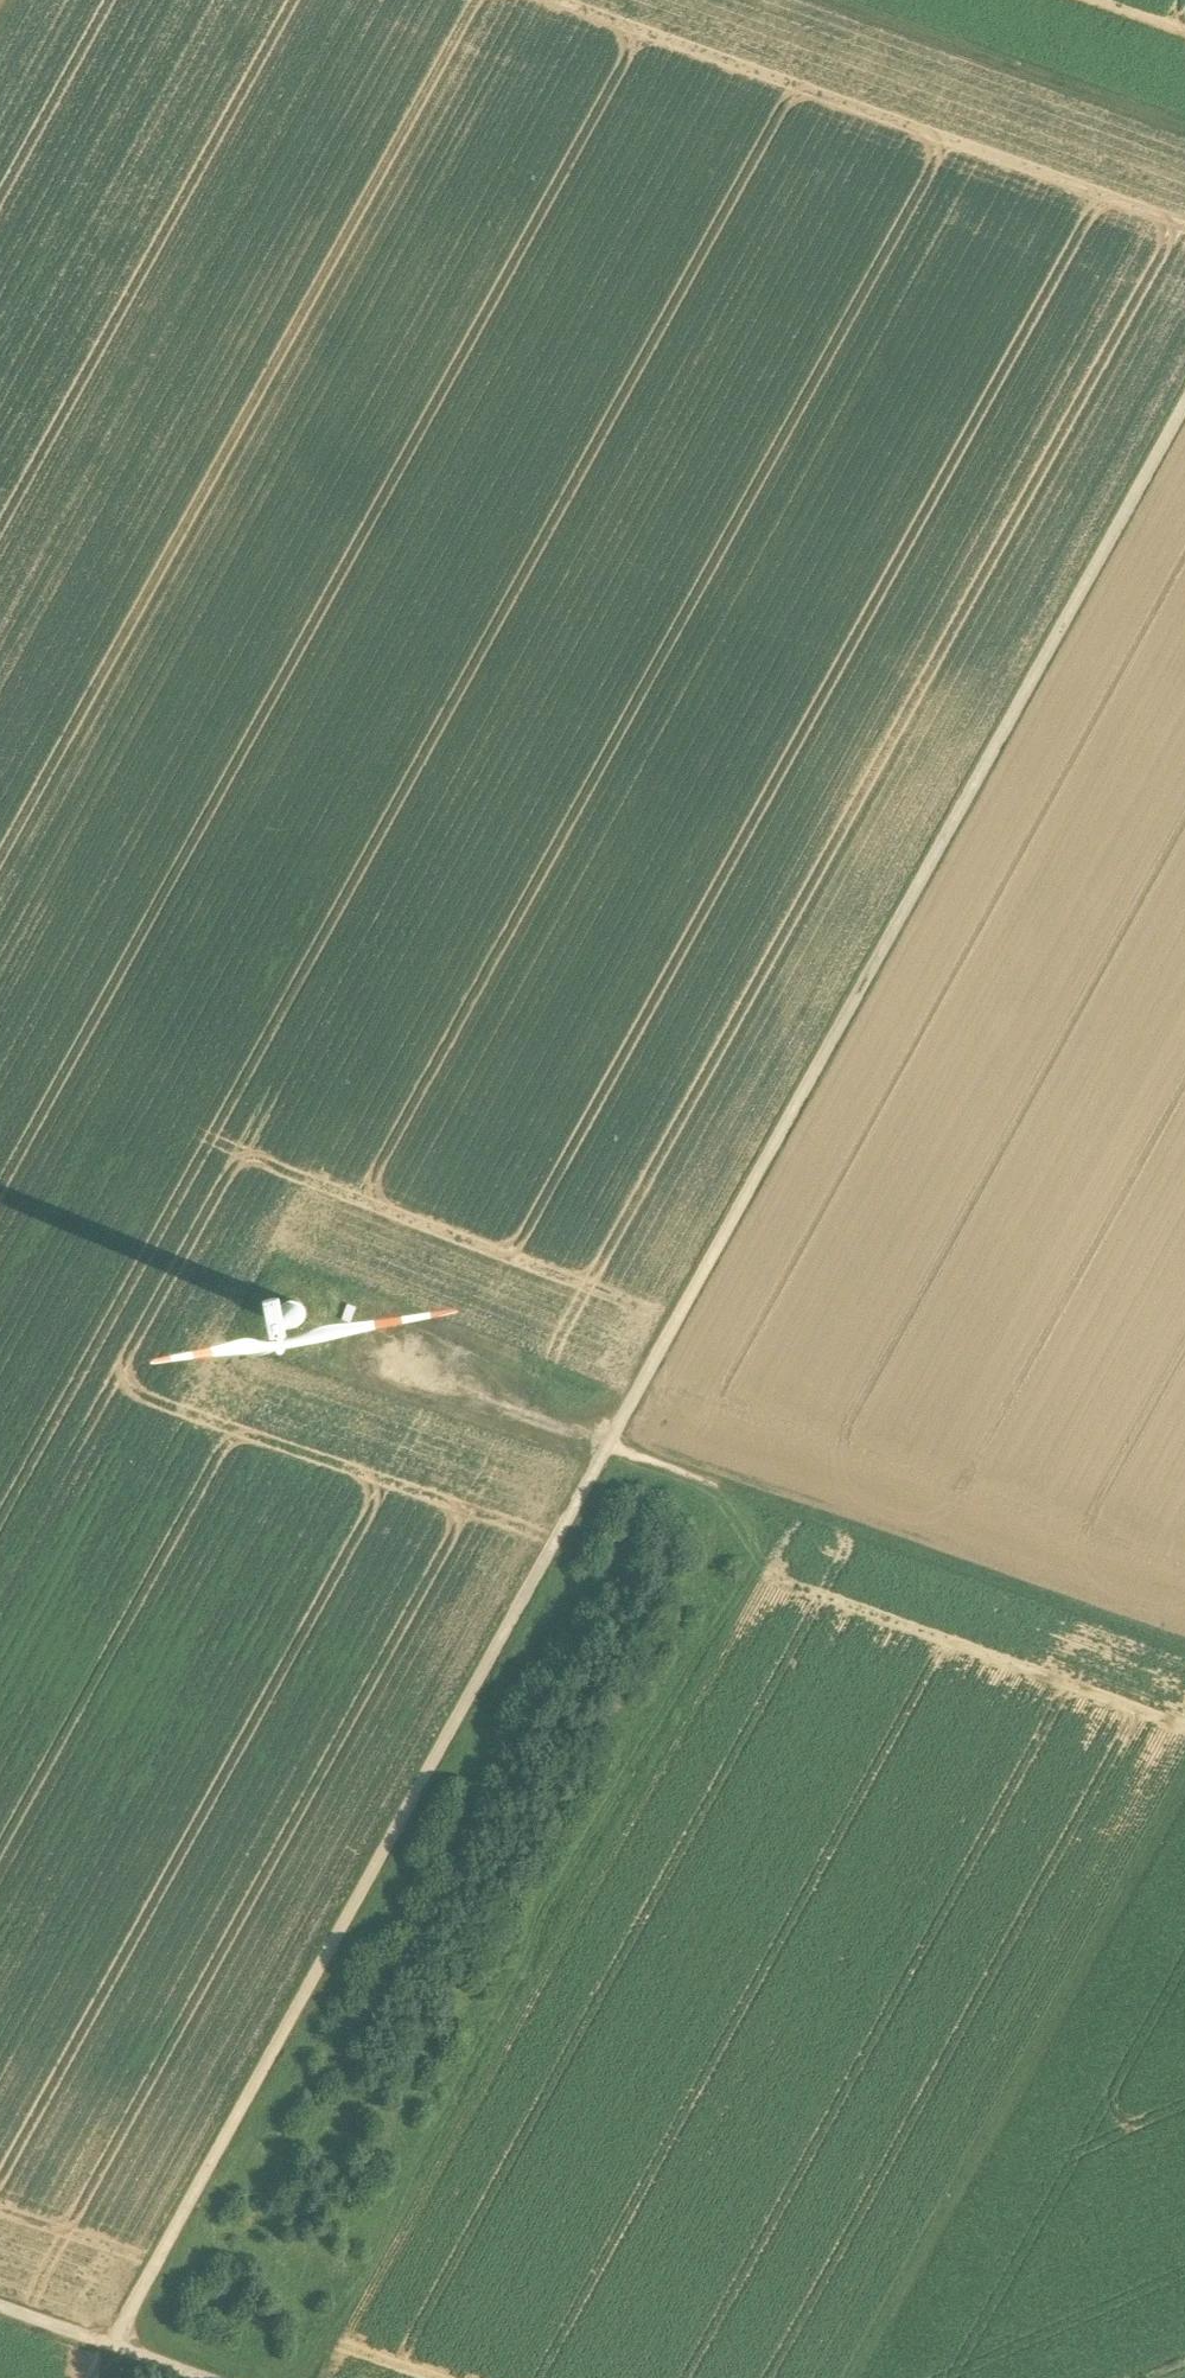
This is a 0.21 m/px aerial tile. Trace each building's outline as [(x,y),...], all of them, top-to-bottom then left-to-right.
[(343,1319),(351,1323),(357,1308),(348,1305),(343,1319)]
